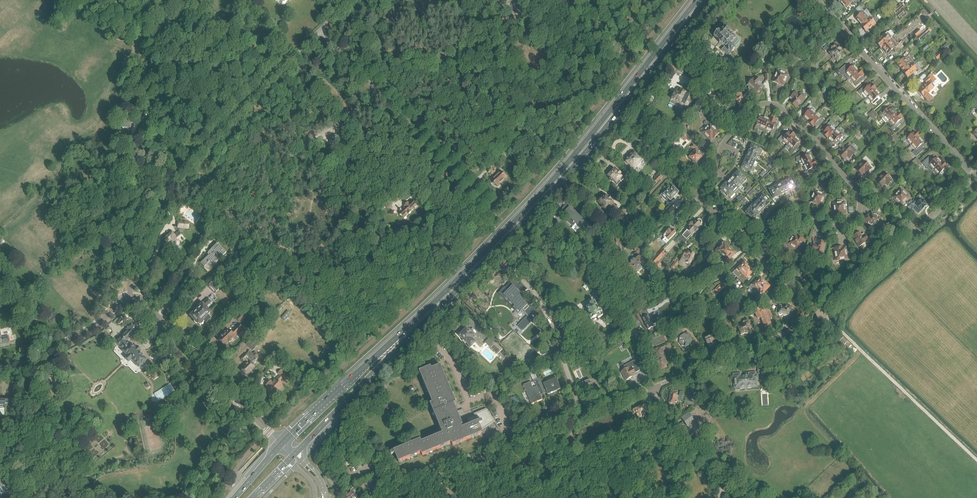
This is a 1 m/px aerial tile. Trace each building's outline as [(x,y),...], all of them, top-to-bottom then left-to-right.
[(870,18),(859,6),(855,10),(860,14),(861,13),(862,14),(856,19),(862,25),(861,26),(861,27),(870,18)] [(870,18),(861,27),(866,32),(870,29),(876,24),(875,24),(878,21),(875,17),(872,20),(870,18)] [(725,28),(724,27),(720,32),(718,31),(718,32),(716,31),(713,35),(714,36),(714,37),(720,42),(719,43),(722,45),(731,34),(729,32),(728,31),(729,31),(728,29),(727,28),(725,28)] [(917,37),(918,38),(920,41),(930,32),(928,29),(922,34),(921,33),(917,37)] [(736,39),(731,34),(722,45),(724,47),(721,50),(728,56),(731,53),(732,53),(735,49),(733,47),(738,41),(736,39)] [(881,48),(890,40),(885,34),(876,43),(881,48)] [(882,47),(888,54),(899,44),(893,37),(890,40),(881,48),(882,47)] [(826,51),(832,46),(830,43),(824,49),(826,51)] [(838,47),(838,48),(835,45),(831,49),(831,50),(828,52),(833,57),(841,50),(838,47)] [(842,53),(843,52),(841,50),(833,57),(838,63),(841,60),(842,60),(846,57),(842,53)] [(903,72),(913,63),(907,57),(905,59),(898,65),(904,71),(903,72)] [(913,63),(903,72),(908,78),(917,70),(912,64),(913,63)] [(859,70),(858,71),(853,66),(850,69),(847,67),(841,73),(843,76),(846,73),(850,78),(859,70)] [(783,85),(788,75),(778,70),(773,82),(777,84),(778,83),(783,85)] [(860,79),(863,75),(859,70),(850,78),(855,83),(854,84),(856,86),(862,81),(860,79)] [(932,74),(928,78),(924,74),(919,79),(925,81),(927,84),(919,92),(928,102),(932,99),(928,93),(933,88),(931,85),(936,80),(933,76),(932,74)] [(758,84),(761,82),(756,77),(753,79),(748,85),(756,93),(757,92),(758,92),(759,91),(759,90),(762,87),(758,84)] [(875,90),(876,89),(871,84),(868,88),(865,85),(858,92),(860,95),(863,92),(868,97),(875,90)] [(686,93),(678,89),(676,92),(675,91),(674,94),(673,94),(672,95),(671,95),(671,96),(671,97),(672,98),(671,99),(670,102),(675,103),(675,102),(686,106),(687,106),(688,106),(689,104),(689,103),(688,102),(687,101),(690,95),(686,93)] [(878,97),(880,95),(875,90),(868,97),(872,102),(871,103),(873,105),(878,101),(880,99),(878,97)] [(740,109),(742,107),(748,101),(746,100),(743,97),(746,93),(744,91),(741,94),(740,94),(737,96),(738,97),(735,100),(740,105),(738,107),(740,109)] [(728,95),(725,92),(722,94),(720,92),(717,95),(721,101),(727,96),(727,97),(728,96),(728,95)] [(798,94),(795,92),(791,97),(793,99),(790,103),(795,108),(804,99),(798,94)] [(809,106),(805,111),(807,113),(803,117),(808,121),(808,122),(816,114),(811,110),(812,109),(813,107),(811,106),(809,106)] [(887,123),(889,121),(898,113),(897,114),(892,109),(891,110),(889,108),(880,116),(882,119),(883,118),(885,120),(884,121),(886,123),(887,122),(887,123)] [(728,118),(722,113),(718,117),(724,123),(728,118)] [(873,120),(878,116),(875,113),(870,118),(868,119),(870,121),(872,120),(873,120)] [(898,122),(902,118),(898,113),(889,121),(894,126),(891,128),(893,131),(901,124),(898,122)] [(821,118),(820,119),(816,114),(808,122),(813,127),(816,123),(819,125),(824,120),(821,118)] [(126,130),(129,131),(131,127),(130,127),(131,122),(132,122),(133,118),(126,116),(125,121),(125,123),(124,123),(122,128),(126,130)] [(758,129),(764,132),(769,120),(763,117),(762,119),(760,118),(755,129),(758,130),(758,129)] [(774,127),(776,122),(770,119),(765,130),(771,132),(770,136),(773,137),(777,128),(774,127)] [(831,126),(833,123),(831,121),(824,128),(826,130),(822,134),(827,139),(835,131),(831,126)] [(719,133),(708,122),(707,122),(706,122),(705,122),(704,123),(704,124),(704,125),(705,126),(700,131),(710,140),(715,136),(715,137),(719,133)] [(838,128),(835,131),(827,139),(828,138),(833,143),(835,141),(837,144),(845,135),(838,128)] [(787,144),(795,136),(790,131),(787,135),(785,133),(778,140),(780,143),(783,140),(787,144)] [(692,139),(684,132),(680,137),(685,142),(687,140),(689,142),(692,139)] [(919,138),(919,137),(915,132),(911,136),(909,133),(901,140),(904,143),(907,140),(911,145),(919,138)] [(703,143),(705,140),(700,135),(697,138),(703,143)] [(795,137),(796,136),(795,136),(787,144),(792,149),(790,152),(792,154),(798,148),(796,145),(800,142),(795,137)] [(922,145),(923,143),(919,138),(911,145),(915,150),(913,152),(917,157),(923,151),(922,149),(924,147),(922,145)] [(850,159),(857,151),(849,143),(838,155),(844,160),(847,157),(850,159)] [(702,152),(701,152),(693,145),(691,147),(695,151),(689,157),(693,161),(693,162),(694,164),(695,163),(697,165),(700,162),(698,161),(702,157),(703,155),(704,154),(704,153),(702,152)] [(763,151),(760,149),(751,146),(750,147),(750,148),(750,149),(749,151),(758,155),(760,156),(763,151)] [(755,161),(758,155),(749,151),(748,154),(747,154),(746,156),(747,156),(747,157),(755,161)] [(633,170),(643,160),(634,152),(625,162),(633,170)] [(810,155),(805,157),(804,154),(796,158),(797,161),(800,160),(803,166),(814,161),(814,160),(813,161),(810,155)] [(753,166),(755,161),(747,157),(746,157),(746,158),(745,159),(745,160),(744,162),(753,166)] [(942,162),(941,163),(937,158),(933,161),(931,159),(924,165),(927,168),(929,165),(934,170),(942,162)] [(812,169),(817,167),(814,161),(803,166),(806,172),(803,173),(804,176),(813,172),(812,169)] [(869,167),(870,166),(864,161),(856,170),(861,175),(865,172),(867,174),(872,169),(869,167)] [(750,172),(753,166),(744,162),(743,165),(742,165),(742,167),(742,168),(750,172)] [(943,171),(947,167),(942,162),(934,170),(938,175),(937,176),(939,178),(945,173),(943,171)] [(622,177),(623,177),(620,175),(621,174),(618,171),(617,173),(614,170),(608,176),(611,178),(609,180),(612,182),(617,186),(621,182),(624,179),(622,177)] [(496,176),(502,182),(504,181),(504,180),(507,178),(501,171),(496,176)] [(747,180),(745,178),(738,172),(737,172),(736,173),(736,174),(734,176),(743,185),(747,180)] [(890,179),(890,178),(885,173),(876,182),(882,187),(885,184),(888,186),(892,181),(890,179)] [(659,175),(654,181),(650,185),(646,190),(649,193),(663,178),(659,175)] [(501,184),(502,182),(496,176),(491,180),(493,182),(492,183),(495,186),(496,185),(497,186),(500,184),(501,184)] [(650,185),(654,181),(649,176),(645,181),(650,185)] [(734,176),(732,178),(731,178),(730,179),(730,180),(730,181),(738,189),(743,185),(734,176)] [(795,188),(791,179),(786,182),(790,190),(792,189),(793,189),(795,189),(795,188)] [(726,185),(733,192),(734,193),(738,189),(736,187),(730,181),(729,181),(728,181),(727,182),(727,183),(726,185)] [(787,192),(790,190),(786,182),(780,185),(785,193),(786,193),(787,192)] [(734,193),(725,184),(721,189),(722,190),(720,191),(722,193),(721,193),(723,195),(723,194),(724,195),(725,193),(726,194),(726,195),(727,196),(728,196),(730,198),(735,194),(734,193)] [(784,193),(785,193),(780,185),(775,187),(779,196),(782,195),(784,194),(784,193)] [(777,197),(779,196),(775,187),(769,190),(774,198),(775,198),(776,198),(777,197)] [(660,195),(666,201),(668,203),(670,201),(671,201),(672,201),(674,199),(674,198),(679,193),(673,188),(670,191),(667,188),(660,195)] [(901,205),(909,197),(901,189),(893,198),(901,205)] [(820,206),(825,195),(815,191),(810,202),(814,204),(815,203),(820,206)] [(770,202),(763,196),(761,194),(757,198),(759,200),(766,207),(768,205),(770,203),(770,202)] [(606,211),(613,203),(605,195),(603,198),(602,197),(598,202),(602,206),(602,207),(606,211)] [(920,196),(912,203),(915,206),(913,208),(919,214),(929,205),(920,196)] [(387,209),(395,201),(391,197),(383,205),(383,204),(381,206),(383,209),(385,207),(387,209)] [(674,199),(672,201),(673,203),(660,217),(666,223),(683,205),(680,201),(678,203),(674,199)] [(417,205),(412,200),(409,203),(408,202),(403,207),(404,208),(402,210),(402,209),(399,211),(400,212),(399,213),(404,218),(408,214),(409,215),(412,212),(411,211),(417,205)] [(764,209),(766,207),(759,200),(755,205),(762,211),(763,211),(764,210),(764,209)] [(840,214),(846,214),(845,202),(833,203),(834,216),(840,215),(840,214)] [(575,224),(578,221),(577,220),(580,217),(567,204),(560,211),(563,214),(563,213),(570,219),(567,222),(570,224),(573,227),(575,224)] [(761,211),(762,211),(755,205),(751,209),(750,208),(758,216),(758,215),(759,213),(760,213),(761,212),(761,211)] [(744,211),(746,213),(746,214),(748,215),(750,216),(747,219),(751,222),(753,220),(754,220),(758,216),(750,208),(748,207),(744,211)] [(874,228),(881,219),(871,213),(868,218),(867,217),(864,221),(874,228)] [(687,241),(692,236),(693,236),(702,226),(701,225),(701,224),(702,222),(702,221),(701,221),(700,220),(699,220),(697,221),(695,220),(686,230),(684,232),(685,233),(682,236),(687,241)] [(189,231),(191,224),(179,222),(178,229),(189,231)] [(669,241),(676,233),(673,230),(673,231),(671,229),(669,231),(669,230),(666,233),(664,236),(664,237),(665,238),(666,238),(669,241)] [(183,238),(179,233),(180,233),(179,231),(176,233),(174,235),(172,233),(169,236),(167,234),(164,237),(165,238),(163,240),(166,244),(170,241),(173,245),(173,247),(171,246),(171,249),(173,250),(173,251),(178,251),(179,241),(180,241),(181,242),(185,240),(184,239),(183,237),(183,238)] [(865,235),(862,237),(859,233),(853,237),(859,247),(866,243),(865,242),(868,240),(865,235)] [(800,237),(799,238),(794,235),(788,244),(797,250),(804,240),(800,237)] [(823,254),(825,242),(817,241),(816,245),(813,245),(812,251),(813,252),(812,255),(817,256),(818,253),(823,254)] [(226,253),(218,244),(217,243),(208,252),(208,253),(207,254),(208,255),(200,263),(204,267),(208,263),(211,266),(215,262),(216,263),(226,253)] [(719,260),(721,258),(730,248),(724,243),(720,247),(718,245),(713,250),(716,252),(713,255),(713,256),(713,257),(714,258),(715,258),(715,259),(716,258),(717,258),(719,260)] [(847,259),(851,258),(850,254),(849,247),(845,247),(839,249),(839,247),(834,248),(836,261),(847,259)] [(734,260),(732,258),(736,253),(730,248),(721,258),(729,265),(734,260)] [(656,264),(666,252),(663,249),(653,261),(656,264)] [(674,269),(679,264),(686,267),(687,265),(690,266),(695,255),(687,252),(686,253),(685,253),(681,261),(678,259),(671,266),(674,269)] [(638,271),(639,271),(642,269),(642,267),(646,263),(640,256),(635,260),(633,261),(632,260),(631,262),(631,263),(627,267),(633,275),(638,271)] [(738,269),(737,268),(733,272),(739,278),(742,274),(749,267),(745,262),(738,269)] [(754,271),(749,267),(742,274),(739,278),(738,278),(744,284),(749,279),(748,278),(754,271)] [(758,290),(765,282),(764,281),(765,280),(762,277),(761,278),(754,285),(752,284),(749,288),(755,293),(758,290)] [(540,315),(523,298),(519,293),(522,290),(519,286),(520,285),(514,280),(505,289),(504,288),(499,293),(519,313),(522,309),(529,316),(528,317),(532,321),(537,316),(538,317),(540,315)] [(214,294),(219,289),(212,282),(208,287),(214,294)] [(765,282),(758,290),(763,295),(770,287),(765,282)] [(206,310),(212,304),(208,299),(202,305),(197,309),(194,312),(190,316),(194,320),(194,321),(194,322),(195,323),(195,324),(197,324),(199,325),(199,324),(200,324),(201,324),(203,323),(203,322),(203,321),(204,320),(202,319),(208,314),(207,314),(204,311),(206,309),(206,310)] [(599,310),(597,306),(598,305),(598,304),(597,302),(596,302),(595,302),(595,301),(590,304),(591,306),(586,308),(590,314),(588,315),(591,320),(598,316),(599,318),(603,316),(601,313),(603,312),(601,309),(599,310)] [(790,316),(792,308),(789,307),(789,306),(783,305),(780,305),(778,314),(790,316)] [(769,320),(773,318),(769,308),(765,310),(761,311),(761,312),(761,313),(760,311),(756,313),(758,319),(761,318),(765,327),(771,325),(769,320)] [(291,317),(295,313),(293,311),(290,313),(287,311),(282,317),(285,320),(289,315),(291,317)] [(245,316),(242,313),(236,319),(239,322),(245,316)] [(628,319),(629,320),(635,330),(641,326),(635,315),(628,319)] [(648,330),(660,324),(658,320),(652,323),(648,315),(642,318),(648,330)] [(698,316),(693,318),(694,320),(689,322),(690,326),(700,322),(698,316)] [(526,318),(518,326),(522,331),(531,322),(526,318)] [(752,331),(748,323),(748,321),(744,322),(745,325),(738,327),(741,336),(745,334),(746,334),(747,335),(749,334),(749,332),(752,331)] [(129,344),(125,341),(132,334),(133,336),(139,331),(132,323),(126,329),(128,330),(115,342),(123,350),(123,351),(127,355),(126,356),(127,357),(125,358),(128,361),(130,360),(131,359),(138,367),(141,364),(142,364),(143,364),(143,363),(144,363),(144,362),(145,361),(146,360),(143,357),(143,356),(141,354),(141,355),(138,352),(140,350),(136,346),(134,348),(130,343),(129,344)] [(233,337),(242,329),(239,325),(230,333),(227,330),(218,339),(222,343),(221,343),(224,346),(226,346),(228,343),(234,337),(233,337)] [(459,334),(460,335),(459,336),(471,347),(475,343),(481,348),(485,344),(475,334),(473,335),(467,328),(463,332),(462,331),(459,334)] [(689,336),(684,335),(684,333),(682,329),(680,329),(676,331),(676,333),(678,337),(680,337),(680,339),(679,342),(682,346),(685,347),(687,347),(691,345),(692,339),(689,336)] [(644,330),(634,336),(638,341),(647,335),(644,330)] [(257,336),(256,338),(259,341),(261,339),(260,338),(264,334),(261,331),(256,335),(257,336)] [(14,341),(14,340),(8,342),(8,341),(6,336),(2,337),(1,334),(0,334),(0,344),(14,341)] [(849,348),(852,346),(844,337),(840,341),(844,345),(845,345),(849,348)] [(706,341),(709,349),(717,346),(713,338),(706,341)] [(252,351),(258,346),(251,339),(246,344),(252,351)] [(496,342),(491,348),(497,354),(503,349),(496,342)] [(653,350),(659,366),(659,368),(660,369),(662,369),(663,369),(664,369),(664,368),(665,367),(664,366),(668,364),(666,359),(667,359),(664,351),(666,350),(664,345),(658,348),(659,348),(653,350)] [(259,356),(256,352),(255,353),(255,352),(253,354),(249,351),(248,352),(246,354),(244,356),(254,367),(251,364),(254,361),(256,360),(259,357),(259,356)] [(246,375),(254,367),(244,356),(241,358),(244,361),(244,360),(247,364),(245,366),(245,365),(242,367),(243,368),(241,370),(246,375)] [(622,368),(623,370),(621,371),(626,380),(634,376),(633,376),(636,375),(635,373),(640,370),(634,361),(622,368)] [(391,453),(391,454),(391,455),(392,455),(393,455),(396,454),(399,462),(421,453),(422,455),(451,443),(452,445),(453,445),(482,433),(481,430),(494,422),(487,411),(487,410),(486,410),(485,410),(474,415),(467,418),(469,423),(462,425),(459,416),(457,412),(454,405),(454,404),(456,403),(453,396),(439,364),(431,368),(430,368),(420,372),(433,404),(430,405),(437,420),(438,419),(443,433),(424,441),(424,439),(421,440),(391,452),(391,453)] [(537,378),(536,376),(534,369),(529,371),(533,380),(534,379),(537,387),(533,388),(531,382),(524,385),(531,404),(542,399),(541,395),(544,394),(538,379),(537,378)] [(159,377),(155,370),(150,374),(154,380),(159,377)] [(277,392),(276,391),(282,386),(282,385),(280,382),(283,378),(284,379),(287,377),(281,371),(278,373),(281,376),(277,380),(276,380),(273,383),(271,381),(266,385),(268,388),(265,391),(271,397),(274,394),(275,394),(276,394),(277,393),(277,392)] [(544,384),(541,378),(542,378),(540,374),(536,376),(537,378),(538,379),(544,394),(547,392),(548,395),(561,389),(557,378),(544,384)] [(758,380),(758,375),(756,375),(755,374),(743,375),(743,376),(734,377),(734,381),(732,381),(732,385),(734,385),(734,389),(735,389),(736,390),(737,390),(739,390),(740,389),(758,388),(757,380),(758,380)] [(593,383),(591,383),(590,380),(579,384),(581,388),(583,387),(585,392),(586,392),(588,397),(601,392),(599,386),(596,387),(596,388),(595,388),(593,383)] [(670,398),(679,400),(679,396),(677,396),(678,393),(677,393),(677,392),(671,391),(671,392),(670,398)] [(643,414),(648,412),(645,405),(633,410),(635,414),(636,413),(639,419),(643,417),(643,415),(643,414)] [(694,423),(688,414),(682,419),(688,427),(689,427),(693,432),(697,428),(694,423)] [(658,439),(664,437),(662,431),(656,433),(658,439)]
